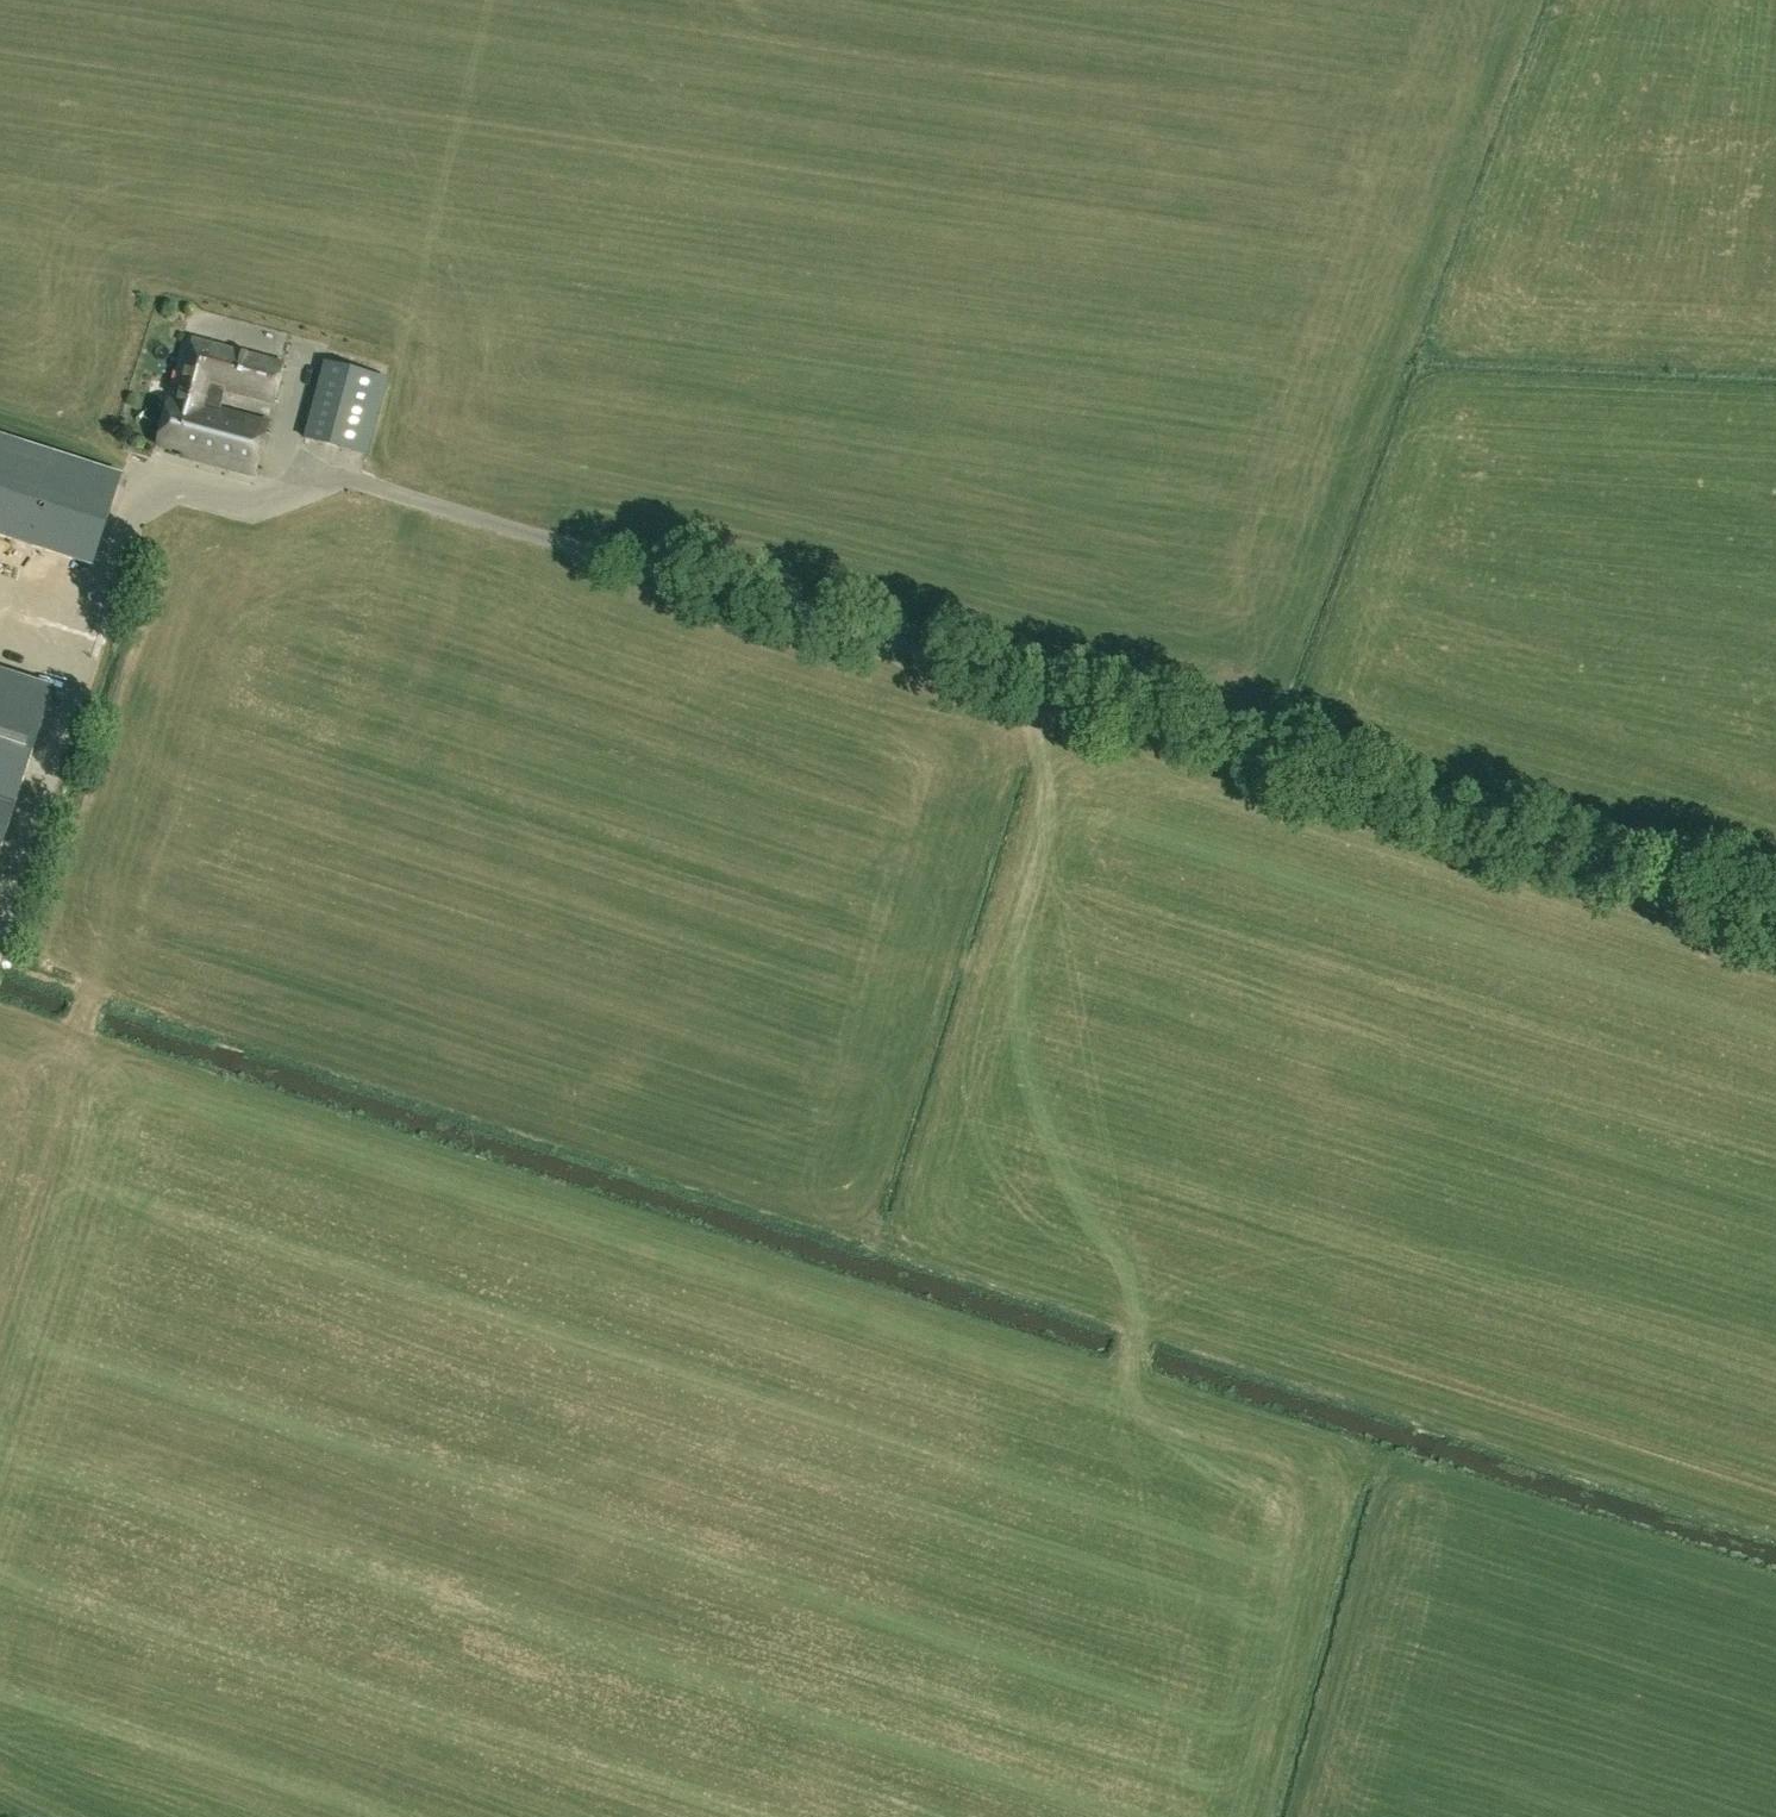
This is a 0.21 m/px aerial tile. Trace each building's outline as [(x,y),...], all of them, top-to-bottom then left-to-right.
[(176,402),(169,400),(156,448),(182,455),(181,459),(254,479),(268,426),(219,413),(225,393),(273,406),(284,367),(191,342),(176,402)] [(365,456),(385,380),(324,364),(303,440),(365,456)] [(0,435),(0,535),(89,564),(118,473),(0,435)] [(44,709),(29,680),(0,671),(0,845),(44,709)]
